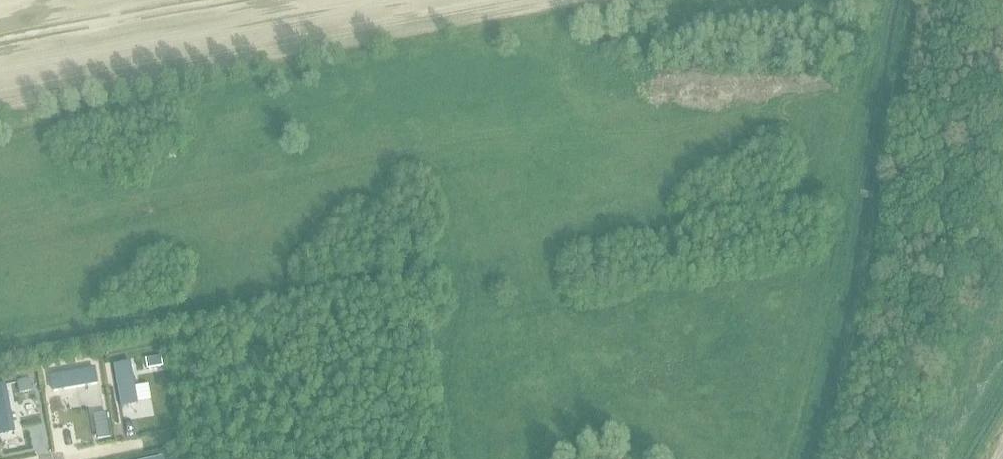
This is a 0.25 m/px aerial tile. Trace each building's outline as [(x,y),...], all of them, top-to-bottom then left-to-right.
[(161,356),(145,359),(147,370),(162,367),(161,356)] [(138,399),(131,357),(114,360),(121,402),(138,399)] [(98,379),(95,363),(50,370),(53,387),(98,379)] [(6,379),(0,381),(0,431),(15,428),(6,379)] [(29,379),(17,382),(20,394),(31,391),(29,379)] [(108,427),(95,429),(97,440),(110,438),(108,427)]
